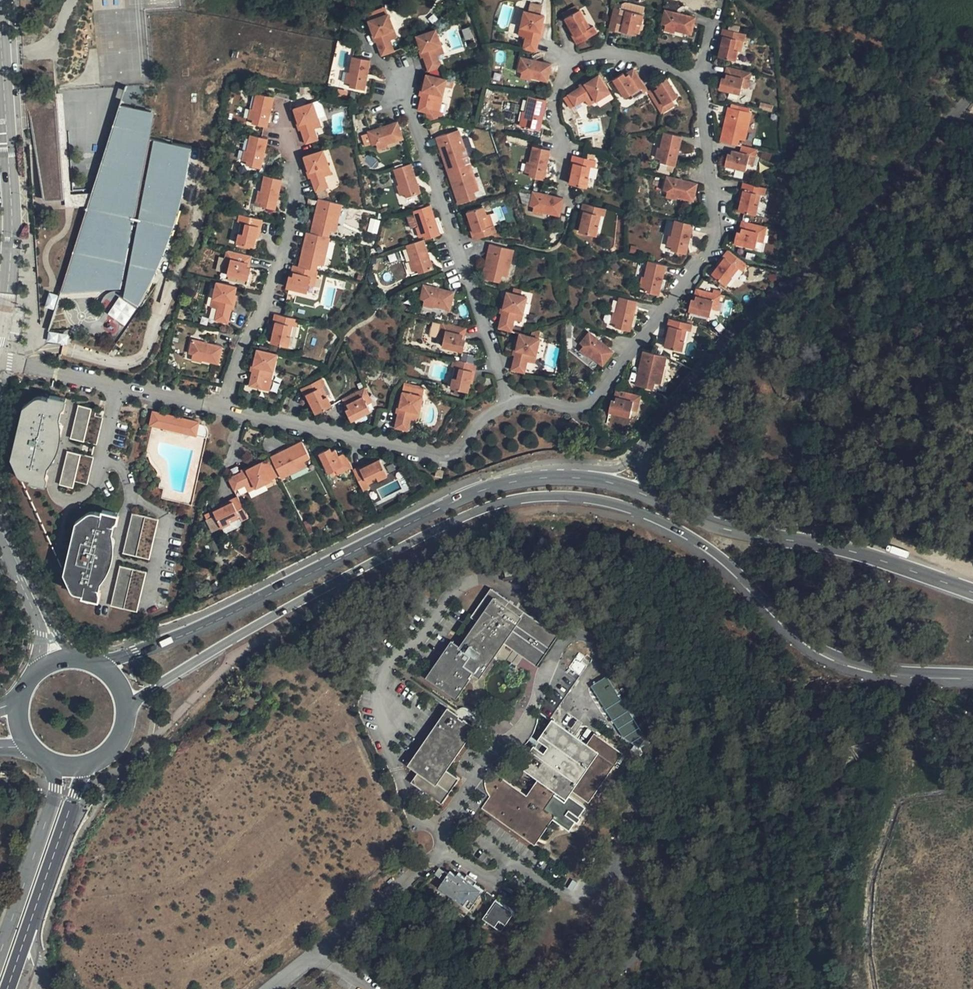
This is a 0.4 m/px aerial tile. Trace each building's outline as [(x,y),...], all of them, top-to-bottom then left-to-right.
[(642,13),(614,7),(608,30),(615,31),(616,29),(633,33),(636,21),(640,22),(642,13)] [(584,16),(579,8),(563,17),(573,35),(571,37),(576,43),(597,31),(592,24),(586,28),(580,19),(584,16)] [(694,15),(665,9),(661,24),(674,26),(674,29),(690,33),(694,15)] [(526,27),(522,48),(536,51),(544,14),(524,10),(520,26),(526,27)] [(369,21),(383,56),(397,51),(389,32),(396,30),(389,14),(369,21)] [(736,57),(739,46),(741,36),(744,37),(746,29),(724,24),(721,31),(724,32),(718,53),(730,56),(736,57)] [(423,58),(427,71),(441,66),(434,46),(441,44),(435,29),(416,36),(423,58)] [(371,60),(359,57),(354,56),(350,73),(353,74),(351,87),(365,90),(371,60)] [(547,80),(550,63),(521,56),(517,71),(531,74),(530,77),(547,80)] [(750,75),(751,69),(729,64),(727,74),(722,73),(720,85),(741,89),(743,74),(750,75)] [(639,75),(635,68),(626,75),(624,72),(614,79),(626,97),(638,89),(641,93),(648,89),(649,88),(639,75)] [(427,73),(417,110),(421,111),(431,113),(436,93),(442,95),(446,79),(428,73),(427,73)] [(596,100),(611,91),(600,74),(569,95),(575,105),(593,95),(596,100)] [(659,85),(649,90),(662,113),(670,108),(666,103),(679,95),(667,76),(657,82),(659,85)] [(268,110),(271,94),(255,91),(251,110),(254,111),(251,124),(261,125),(265,126),(265,124),(268,110)] [(57,165),(60,200),(61,208),(87,205),(91,193),(67,196),(59,95),(52,97),(52,109),(57,165)] [(545,99),(528,95),(525,113),(527,114),(525,126),(539,129),(545,99)] [(291,106),(294,115),(302,142),(310,140),(316,137),(309,117),(316,115),(310,100),(291,106)] [(383,113),(380,102),(364,109),(369,119),(383,113)] [(120,105),(87,205),(56,296),(123,289),(122,296),(138,304),(163,254),(175,220),(184,185),(190,146),(146,137),(150,110),(120,105)] [(52,109),(29,111),(31,133),(42,200),(60,200),(57,165),(52,109)] [(751,113),(730,109),(724,139),(737,142),(739,138),(746,140),(751,113)] [(402,140),(395,122),(366,134),(371,148),(383,143),(384,147),(402,140)] [(438,136),(450,169),(466,164),(461,150),(467,147),(461,128),(438,136)] [(675,165),(683,134),(666,130),(662,147),(664,148),(661,161),(675,165)] [(258,137),(248,134),(246,151),(249,151),(246,166),(259,168),(265,144),(265,138),(258,137)] [(756,152),(757,147),(741,143),(740,148),(733,146),(732,150),(728,149),(725,161),(747,166),(751,151),(756,152)] [(546,157),(548,150),(538,148),(531,146),(527,162),(530,163),(527,177),(540,180),(546,157)] [(302,156),(303,161),(316,190),(328,186),(320,166),(328,164),(322,148),(314,151),(302,156)] [(595,161),(581,159),(570,156),(569,163),(572,164),(570,178),(568,184),(584,188),(589,168),(593,169),(595,161)] [(466,164),(450,169),(462,204),(479,199),(474,184),(479,182),(473,162),(466,164)] [(408,165),(392,170),(398,186),(400,185),(405,199),(419,193),(408,165)] [(279,178),(262,174),(258,190),(261,191),(259,205),(272,208),(279,178)] [(672,176),(668,175),(665,189),(679,192),(678,195),(694,199),(698,182),(672,176)] [(744,187),(743,191),(739,207),(757,211),(760,195),(761,190),(765,191),(766,184),(743,179),(741,185),(744,187)] [(537,193),(531,192),(528,205),(542,210),(542,212),(557,216),(561,198),(554,197),(537,193)] [(317,198),(309,232),(327,236),(331,221),(336,223),(340,204),(317,198)] [(603,217),(604,210),(581,204),(579,211),(582,212),(577,232),(594,237),(599,217),(603,217)] [(427,205),(411,211),(417,227),(419,226),(425,239),(438,235),(427,205)] [(473,231),(468,232),(471,239),(480,237),(496,232),(492,224),(486,227),(483,217),(486,216),(483,205),(466,210),(473,231)] [(261,218),(237,213),(235,221),(243,223),(242,232),(237,232),(235,244),(251,247),(255,226),(259,226),(261,218)] [(687,252),(694,223),(676,218),(673,236),(675,236),(673,249),(687,252)] [(737,228),(736,231),(734,240),(756,245),(758,237),(760,230),(765,231),(767,224),(744,218),(741,229),(737,228)] [(306,231),(298,266),(314,269),(318,255),(324,257),(330,237),(327,236),(309,232),(306,231)] [(423,247),(421,240),(404,246),(409,262),(412,261),(417,275),(431,269),(423,247)] [(502,247),(489,244),(482,280),(498,284),(502,267),(509,269),(512,250),(503,247),(502,247)] [(745,267),(749,261),(730,247),(726,252),(728,254),(719,264),(714,271),(729,282),(738,269),(741,265),(745,267)] [(252,256),(228,251),(226,259),(232,261),(229,277),(251,280),(253,269),(249,268),(252,256)] [(666,263),(650,259),(646,276),(649,277),(646,289),(660,292),(666,263)] [(317,278),(318,270),(314,269),(298,266),(295,265),(293,277),(288,276),(284,287),(308,291),(311,277),(317,278)] [(235,286),(214,281),(210,298),(217,300),(213,320),(227,322),(235,286)] [(450,310),(453,293),(423,287),(421,300),(434,303),(433,307),(450,310)] [(711,313),(712,305),(714,298),(720,299),(721,292),(698,287),(696,294),(696,296),(692,296),(689,308),(711,313)] [(511,293),(504,292),(496,327),(508,329),(513,310),(519,311),(523,296),(520,296),(511,293)] [(45,307),(53,309),(56,295),(49,293),(45,307)] [(637,298),(619,294),(615,311),(619,312),(616,325),(630,329),(637,298)] [(282,315),(275,314),(272,321),(276,322),(271,344),(289,348),(291,337),(287,335),(289,325),(296,327),(298,319),(282,315)] [(691,328),(692,322),(670,317),(669,316),(667,323),(670,323),(666,339),(665,344),(683,348),(684,343),(687,328),(691,328)] [(467,328),(443,322),(441,330),(446,331),(442,346),(459,349),(462,337),(466,338),(467,328)] [(510,368),(521,370),(523,371),(528,351),(535,352),(538,336),(526,333),(517,331),(510,368)] [(588,332),(578,344),(588,353),(587,355),(600,365),(611,351),(588,332)] [(217,361),(222,344),(190,338),(188,352),(202,354),(201,358),(217,361)] [(280,353),(257,348),(250,386),(264,389),(269,369),(275,370),(280,353)] [(641,386),(644,385),(654,386),(654,384),(657,371),(663,372),(667,355),(644,349),(637,383),(641,386)] [(474,363),(458,359),(456,366),(463,369),(461,378),(456,378),(454,388),(471,391),(476,371),(480,371),(481,364),(474,363)] [(318,414),(319,414),(333,406),(329,398),(324,400),(319,390),(326,386),(322,380),(301,391),(305,398),(308,396),(318,414)] [(365,385),(344,396),(349,405),(344,407),(352,419),(370,409),(363,395),(368,392),(365,385)] [(614,404),(614,410),(632,413),(635,399),(640,400),(642,393),(618,387),(614,404)] [(419,411),(422,393),(401,389),(394,427),(408,430),(413,410),(419,411)] [(65,412),(68,400),(49,396),(49,399),(38,398),(33,399),(24,412),(27,414),(23,434),(17,459),(13,462),(15,473),(21,478),(31,480),(31,484),(48,487),(51,475),(48,474),(63,412),(65,412)] [(91,417),(92,410),(79,407),(72,440),(99,445),(104,420),(91,417)] [(152,430),(181,436),(186,417),(156,411),(152,430)] [(194,439),(199,420),(186,417),(181,436),(194,439)] [(570,417),(564,425),(572,431),(578,423),(570,417)] [(270,463),(281,485),(299,475),(297,471),(310,464),(301,447),(270,463)] [(89,483),(94,457),(67,451),(60,485),(74,487),(75,480),(89,483)] [(346,477),(352,475),(343,458),(338,461),(334,455),(329,457),(328,455),(318,459),(328,479),(343,472),(346,477)] [(352,475),(363,498),(370,495),(368,492),(366,487),(377,483),(378,487),(387,482),(380,466),(360,475),(359,472),(352,475)] [(262,467),(228,485),(235,497),(254,487),(257,494),(271,486),(262,467)] [(378,487),(377,483),(366,487),(368,492),(378,487)] [(243,528),(250,525),(238,503),(232,506),(233,509),(215,519),(222,535),(232,530),(230,526),(239,521),(243,528)] [(115,526),(118,515),(100,510),(99,515),(91,514),(85,516),(76,524),(78,527),(67,572),(64,574),(69,590),(80,594),(79,598),(97,603),(101,587),(99,586),(113,525),(115,526)] [(150,562),(159,522),(132,515),(122,556),(150,562)] [(137,612),(147,572),(120,566),(111,606),(137,612)] [(538,669),(559,639),(492,591),(471,619),(479,625),(461,648),(452,643),(426,680),(457,702),(475,677),(481,682),(506,647),(538,669)] [(584,665),(589,659),(583,654),(541,714),(553,722),(590,670),(584,665)] [(649,738),(611,678),(595,688),(628,740),(636,746),(649,738)] [(448,772),(477,730),(449,710),(408,767),(419,774),(412,784),(443,806),(461,781),(448,772)] [(591,745),(556,722),(523,768),(543,781),(531,797),(507,780),(487,809),(539,846),(557,820),(574,832),(580,824),(583,827),(586,822),(583,820),(589,812),(571,799),(577,792),(594,804),(628,755),(600,735),(591,745)] [(462,881),(451,872),(445,879),(450,882),(445,889),(476,911),(489,893),(467,876),(462,881)] [(508,933),(521,914),(502,900),(489,919),(508,933)]
